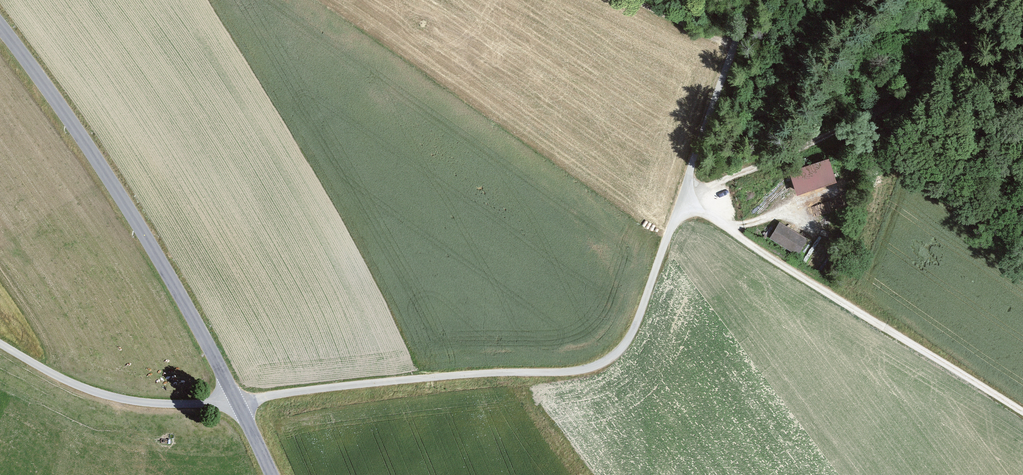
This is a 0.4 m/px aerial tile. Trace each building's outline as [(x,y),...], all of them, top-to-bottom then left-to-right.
[(829,158),(790,171),(798,194),(837,181),(829,158)] [(809,239),(780,222),(770,240),(799,257),(809,239)]
